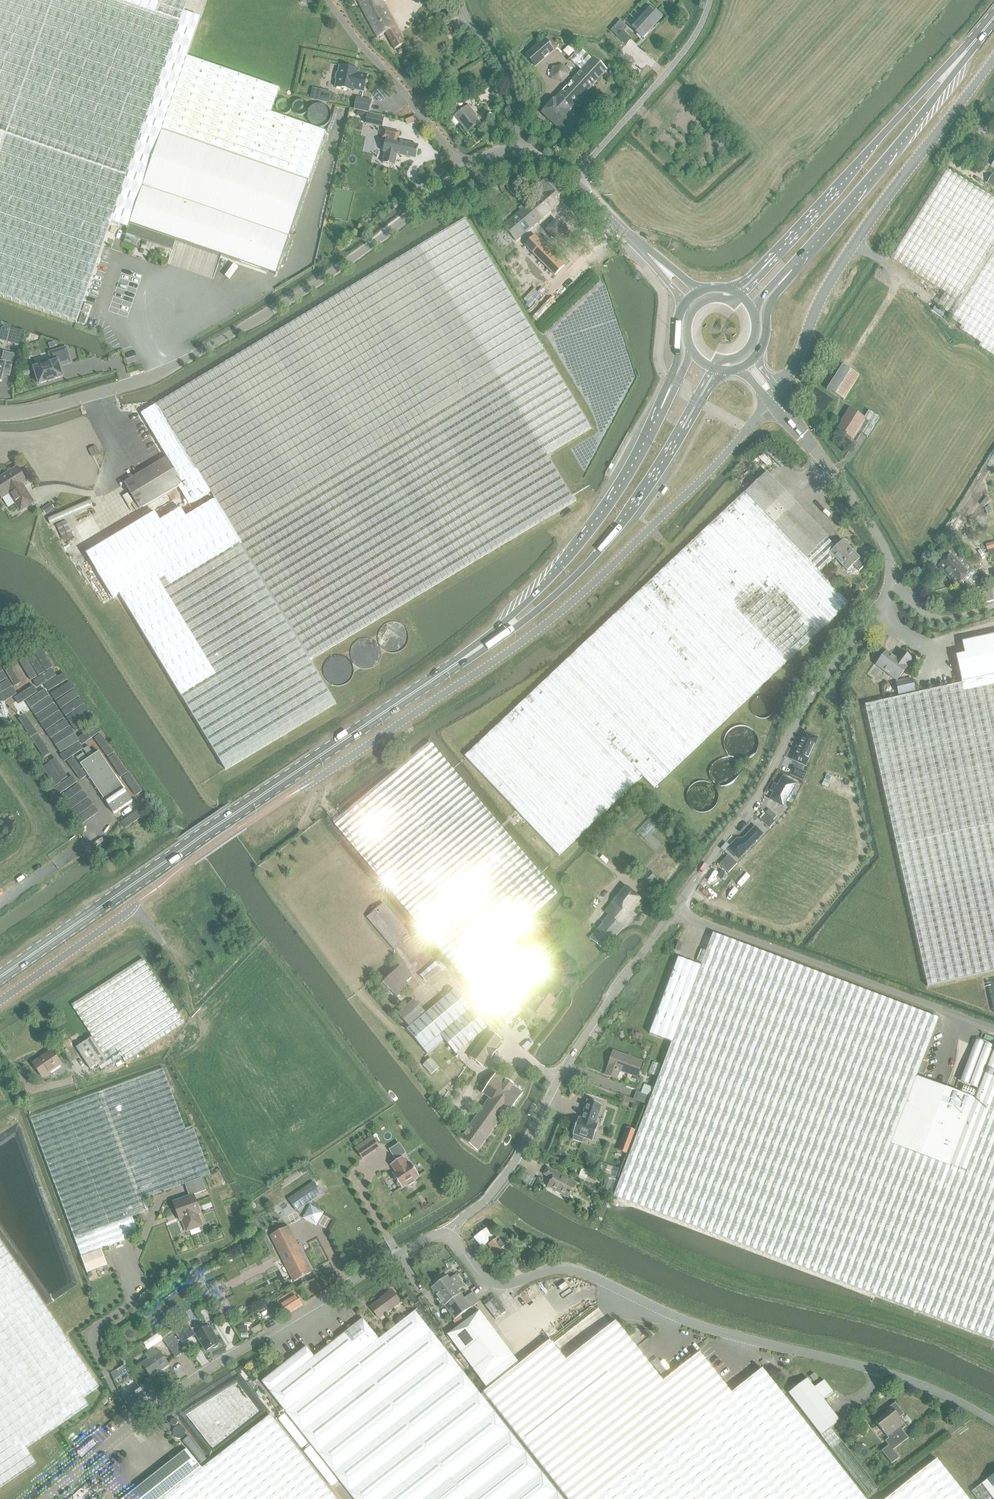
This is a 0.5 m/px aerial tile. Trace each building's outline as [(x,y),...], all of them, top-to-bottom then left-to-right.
[(271,114),(279,89),(187,57),(200,19),(184,13),(188,4),(189,0),(0,0),(0,296),(77,323),(111,223),(128,229),(126,234),(173,250),(176,241),(276,275),(287,242),(325,133),(271,114)] [(363,11),(382,2),(383,3),(389,0),(358,0),(363,11)] [(404,45),(383,3),(382,2),(363,11),(376,38),(384,34),(394,50),(404,45)] [(650,30),(661,18),(649,7),(630,28),(642,39),(643,38),(642,38),(649,30),(650,30)] [(626,46),(631,40),(622,32),(617,37),(626,46)] [(534,67),(554,51),(544,40),(525,56),(534,67)] [(568,112),(572,108),(606,72),(592,60),(580,49),(569,60),(581,71),(560,95),(556,99),(555,99),(541,114),(570,140),(583,126),(568,112)] [(552,68),(552,79),(562,84),(569,74),(563,65),(552,68)] [(337,74),(336,81),(335,89),(355,93),(355,92),(363,93),(367,76),(352,73),(353,70),(340,67),(338,74),(337,74)] [(313,88),(310,100),(318,102),(318,101),(330,104),(332,93),(313,88)] [(437,91),(429,96),(434,106),(442,101),(437,91)] [(371,101),(356,98),(354,110),(369,113),(371,101)] [(467,133),(479,124),(471,114),(473,113),(468,107),(460,113),(457,108),(452,112),(455,117),(467,133)] [(367,115),(365,124),(382,127),(384,118),(367,115)] [(395,164),(398,153),(418,157),(420,145),(399,140),(401,131),(385,127),(383,137),(387,138),(384,150),(386,151),(384,161),(395,164)] [(522,211),(503,227),(516,242),(527,232),(567,198),(550,178),(537,189),(542,194),(524,210),(523,208),(522,208),(521,210),(522,211)] [(514,196),(521,190),(515,183),(508,189),(514,196)] [(186,518),(96,572),(111,599),(119,595),(224,769),(336,703),(310,660),(575,498),(547,453),(589,428),(464,220),(142,414),(184,484),(196,502),(212,492),(216,500),(186,518)] [(531,235),(523,242),(553,271),(560,263),(531,235)] [(522,249),(521,250),(538,266),(542,262),(534,254),(525,246),(522,249)] [(85,304),(83,312),(89,314),(92,306),(85,304)] [(936,306),(933,310),(942,317),(945,313),(936,306)] [(82,314),(79,323),(85,325),(88,316),(82,314)] [(10,331),(8,342),(22,346),(25,332),(11,329),(10,331)] [(52,363),(34,368),(39,385),(48,382),(49,383),(54,381),(54,380),(63,378),(60,367),(71,364),(66,348),(49,353),(52,363)] [(1,382),(3,375),(10,377),(13,363),(15,355),(4,352),(2,363),(0,363),(0,382),(1,382)] [(843,401),(859,377),(842,366),(827,390),(843,401)] [(851,439),(864,419),(850,410),(843,421),(844,422),(838,431),(851,439)] [(868,411),(863,419),(869,422),(862,434),(867,437),(880,418),(868,411)] [(990,468),(993,462),(993,457),(990,455),(985,465),(990,468)] [(167,459),(126,484),(141,510),(144,515),(151,514),(167,505),(169,509),(189,505),(196,502),(184,484),(183,485),(167,459)] [(3,499),(5,503),(12,498),(21,512),(35,503),(29,494),(27,496),(22,487),(28,483),(20,470),(3,481),(2,478),(0,479),(0,495),(3,499)] [(767,473),(746,493),(807,558),(828,538),(767,473)] [(806,558),(807,558),(746,493),(465,757),(559,857),(642,778),(654,790),(849,604),(806,558)] [(133,504),(127,494),(122,498),(128,507),(133,504)] [(51,504),(42,510),(45,515),(54,510),(51,504)] [(156,513),(86,556),(96,572),(186,518),(181,509),(161,522),(156,513)] [(72,537),(66,522),(56,526),(63,542),(72,537)] [(859,572),(865,565),(843,542),(828,556),(832,560),(835,558),(847,571),(853,565),(859,572)] [(952,546),(938,559),(942,563),(939,565),(950,576),(950,579),(956,585),(959,583),(962,586),(977,573),(974,569),(959,554),(952,546)] [(991,588),(973,592),(977,605),(993,601),(993,600),(991,588)] [(961,682),(993,675),(993,635),(962,643),(965,654),(956,656),(961,682)] [(912,660),(902,652),(896,660),(886,653),(877,666),(897,681),(907,668),(906,667),(912,660)] [(961,682),(962,684),(865,705),(927,986),(993,972),(993,675),(961,682)] [(899,696),(915,693),(912,679),(896,682),(899,696)] [(21,717),(34,708),(26,695),(12,704),(21,717)] [(0,712),(0,717),(1,718),(9,713),(6,708),(0,712)] [(802,738),(793,763),(807,768),(816,743),(802,738)] [(494,1015),(497,1012),(512,999),(519,1008),(524,1004),(517,996),(541,976),(513,941),(530,927),(526,922),(557,895),(430,743),(334,824),(420,927),(420,926),(494,1015)] [(113,815),(132,803),(99,753),(80,765),(113,815)] [(79,763),(86,758),(83,754),(76,759),(79,763)] [(794,767),(790,776),(803,781),(807,773),(794,767)] [(774,792),(770,799),(783,807),(796,784),(783,777),(777,786),(774,784),(771,790),(774,792)] [(769,828),(774,822),(773,821),(776,817),(768,809),(759,820),(769,828)] [(650,819),(637,833),(647,842),(659,828),(650,819)] [(731,852),(738,859),(762,834),(755,827),(740,843),(737,840),(732,845),(735,848),(731,852)] [(603,848),(598,844),(592,850),(597,855),(603,848)] [(728,856),(720,865),(729,874),(737,864),(728,856)] [(648,869),(641,878),(651,886),(658,878),(648,869)] [(609,916),(599,928),(596,932),(590,939),(605,951),(633,916),(630,913),(640,900),(625,887),(605,913),(609,916)] [(395,951),(411,938),(384,905),(368,919),(395,951)] [(916,1078),(938,1019),(712,936),(701,966),(700,966),(671,1044),(614,1197),(993,1341),(993,1050),(975,1099),(950,1168),(890,1145),(916,1078)] [(661,1040),(671,1044),(700,966),(690,962),(678,958),(649,1035),(661,1040)] [(70,1007),(92,1038),(107,1059),(98,1066),(101,1071),(121,1057),(125,1063),(184,1022),(141,959),(70,1007)] [(421,976),(426,982),(440,970),(441,972),(447,967),(440,959),(421,976)] [(401,966),(378,987),(386,996),(391,991),(398,998),(408,989),(404,985),(412,978),(401,966)] [(543,1018),(556,1000),(543,992),(537,988),(532,995),(537,999),(530,1009),(543,1018)] [(471,1058),(488,1032),(455,990),(407,1029),(429,1054),(446,1040),(464,1063),(471,1058)] [(522,1012),(519,1008),(512,999),(497,1012),(507,1025),(522,1012)] [(409,1026),(425,1012),(414,1000),(398,1014),(409,1026)] [(501,1041),(488,1032),(471,1058),(482,1066),(489,1058),(491,1059),(497,1051),(495,1050),(501,1041)] [(90,1071),(98,1066),(107,1059),(92,1038),(76,1049),(90,1071)] [(43,1077),(61,1065),(52,1051),(34,1063),(43,1077)] [(636,1077),(641,1063),(613,1053),(605,1075),(614,1078),(617,1071),(636,1077)] [(439,1068),(430,1059),(423,1066),(431,1075),(439,1068)] [(653,1062),(648,1074),(657,1077),(661,1065),(653,1062)] [(30,1118),(82,1257),(100,1250),(139,1235),(133,1217),(149,1211),(145,1199),(211,1175),(193,1126),(186,1129),(164,1070),(30,1118)] [(509,1113),(522,1095),(512,1088),(512,1087),(507,1083),(506,1084),(496,1077),(483,1094),(491,1099),(462,1139),(477,1150),(506,1110),(509,1113)] [(950,1168),(975,1099),(916,1078),(890,1145),(950,1168)] [(646,1105),(653,1088),(645,1085),(639,1102),(646,1105)] [(605,1098),(590,1093),(584,1111),(581,1110),(576,1126),(577,1127),(576,1132),(584,1135),(586,1130),(595,1133),(601,1117),(598,1116),(605,1098)] [(617,1152),(627,1156),(636,1132),(626,1128),(617,1152)] [(372,1136),(363,1143),(371,1154),(380,1148),(372,1136)] [(402,1157),(391,1165),(396,1173),(393,1175),(402,1188),(407,1184),(409,1186),(415,1182),(414,1180),(419,1176),(410,1163),(408,1165),(402,1157)] [(602,1163),(598,1172),(616,1179),(616,1178),(619,1170),(602,1164),(602,1163)] [(569,1198),(577,1184),(547,1168),(544,1175),(552,1179),(548,1186),(556,1190),(557,1190),(562,1192),(561,1194),(569,1198)] [(607,1177),(603,1190),(613,1193),(617,1181),(607,1177)] [(173,1202),(180,1221),(183,1220),(187,1231),(191,1230),(192,1230),(198,1228),(198,1227),(202,1226),(201,1224),(202,1223),(200,1217),(199,1217),(198,1215),(201,1214),(194,1195),(206,1191),(202,1178),(185,1184),(189,1197),(173,1202)] [(315,1182),(290,1199),(298,1211),(323,1194),(315,1182)] [(311,1205),(303,1218),(316,1226),(324,1213),(311,1205)] [(272,1234),(290,1273),(294,1282),(312,1273),(311,1271),(298,1248),(287,1226),(272,1234)] [(481,1248),(494,1238),(487,1228),(474,1238),(481,1248)] [(507,1251),(508,1250),(505,1245),(503,1246),(498,1238),(488,1245),(493,1252),(489,1255),(494,1262),(508,1252),(507,1251)] [(36,1463),(26,1449),(89,1405),(84,1398),(100,1387),(0,1241),(0,1488),(36,1463)] [(106,1266),(100,1250),(82,1257),(88,1273),(106,1266)] [(431,1288),(443,1304),(459,1292),(458,1291),(464,1286),(456,1275),(450,1279),(447,1276),(431,1288)] [(294,1290),(277,1301),(285,1313),(289,1310),(290,1312),(302,1305),(294,1290)] [(379,1320),(401,1304),(391,1291),(384,1297),(385,1298),(371,1308),(379,1320)] [(464,1298),(459,1292),(443,1304),(455,1320),(479,1302),(472,1292),(464,1298)] [(486,1305),(485,1305),(496,1320),(506,1312),(495,1298),(486,1305)] [(269,1315),(268,1315),(276,1310),(273,1304),(260,1312),(263,1318),(269,1315)] [(447,1335),(481,1380),(513,1356),(479,1311),(447,1335)] [(378,1339),(285,1413),(353,1498),(561,1498),(415,1312),(379,1340),(378,1339)] [(262,1383),(285,1413),(378,1339),(363,1320),(314,1358),(306,1348),(262,1383)] [(186,1321),(173,1329),(182,1344),(197,1334),(207,1351),(212,1348),(214,1349),(217,1347),(217,1345),(219,1344),(209,1327),(207,1323),(203,1325),(202,1324),(192,1330),(186,1321)] [(550,1341),(484,1393),(547,1473),(663,1382),(637,1349),(616,1322),(566,1361),(550,1341)] [(174,1334),(173,1335),(171,1332),(162,1337),(176,1358),(185,1352),(174,1334)] [(158,1333),(149,1340),(153,1346),(153,1347),(163,1340),(158,1333)] [(161,1370),(168,1365),(159,1351),(158,1352),(155,1348),(146,1355),(149,1359),(143,1363),(152,1375),(160,1369),(161,1370)] [(460,1353),(456,1357),(465,1368),(469,1365),(460,1353)] [(547,1473),(568,1498),(865,1498),(769,1377),(762,1369),(732,1393),(700,1353),(663,1382),(547,1473)] [(657,1358),(651,1363),(662,1377),(668,1372),(657,1358)] [(807,1379),(788,1393),(821,1436),(831,1428),(832,1429),(834,1432),(839,1429),(836,1425),(840,1421),(824,1400),(833,1392),(830,1389),(824,1380),(821,1383),(814,1387),(807,1379)] [(134,1395),(126,1400),(129,1404),(133,1411),(157,1396),(149,1384),(134,1395)] [(892,1451),(908,1439),(902,1430),(906,1427),(900,1419),(904,1415),(895,1404),(886,1411),(888,1413),(876,1423),(889,1439),(885,1442),(892,1451)] [(164,1498),(336,1498),(270,1415),(203,1469),(164,1498)] [(831,1428),(821,1436),(868,1497),(878,1489),(844,1444),(834,1432),(832,1429),(831,1428)] [(90,1437),(75,1450),(82,1458),(97,1445),(90,1437)] [(203,1469),(187,1449),(124,1498),(164,1498),(203,1469)] [(937,1460),(887,1498),(968,1498),(937,1460)] [(972,1491),(978,1498),(993,1498),(993,1475),(972,1491)]
